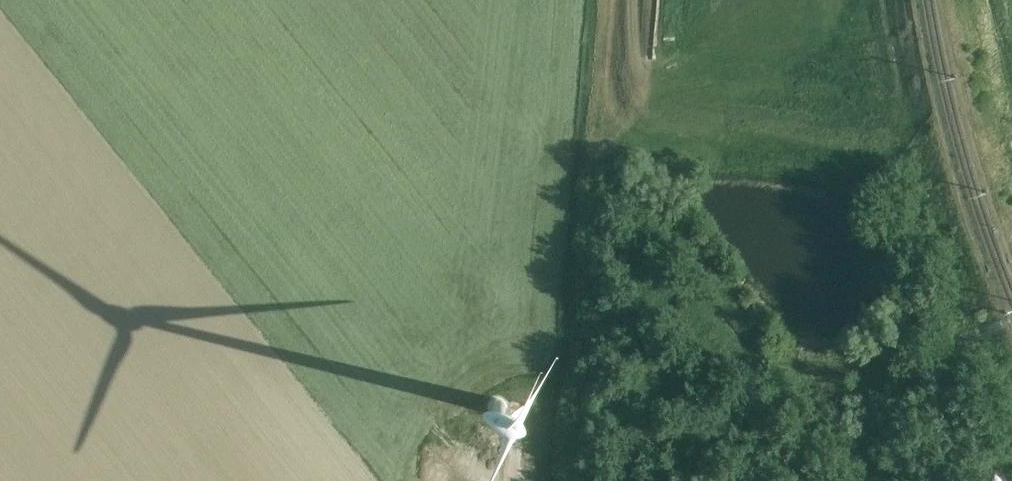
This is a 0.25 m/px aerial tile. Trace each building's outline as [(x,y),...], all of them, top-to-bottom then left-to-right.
[(490,405),(490,408),(490,411),(492,413),(495,415),(498,414),(501,413),(503,411),(504,408),(503,405),(501,402),(498,401),(495,401),(492,402),(490,405)]
